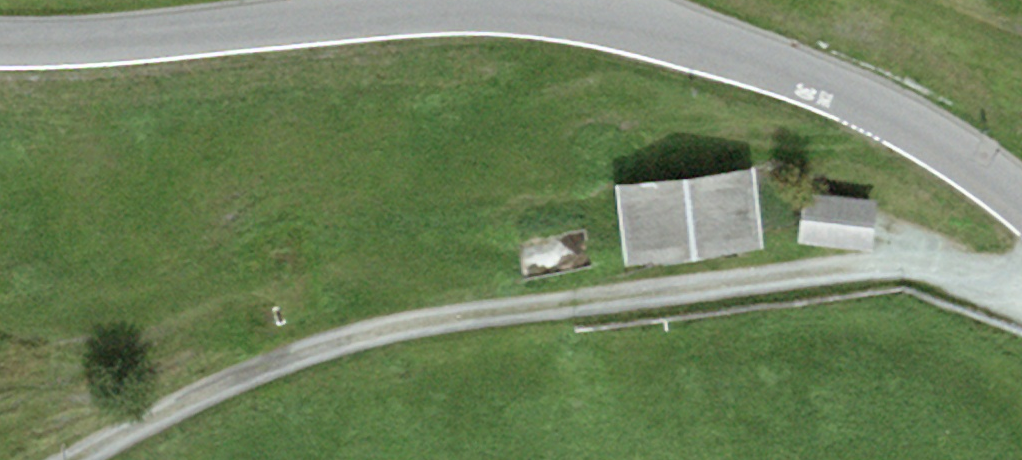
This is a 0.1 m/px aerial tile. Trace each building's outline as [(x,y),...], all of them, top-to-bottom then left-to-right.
[(753,169),(613,187),(623,267),(763,249),(753,169)] [(802,192),(796,242),(872,251),(878,201),(802,192)]
